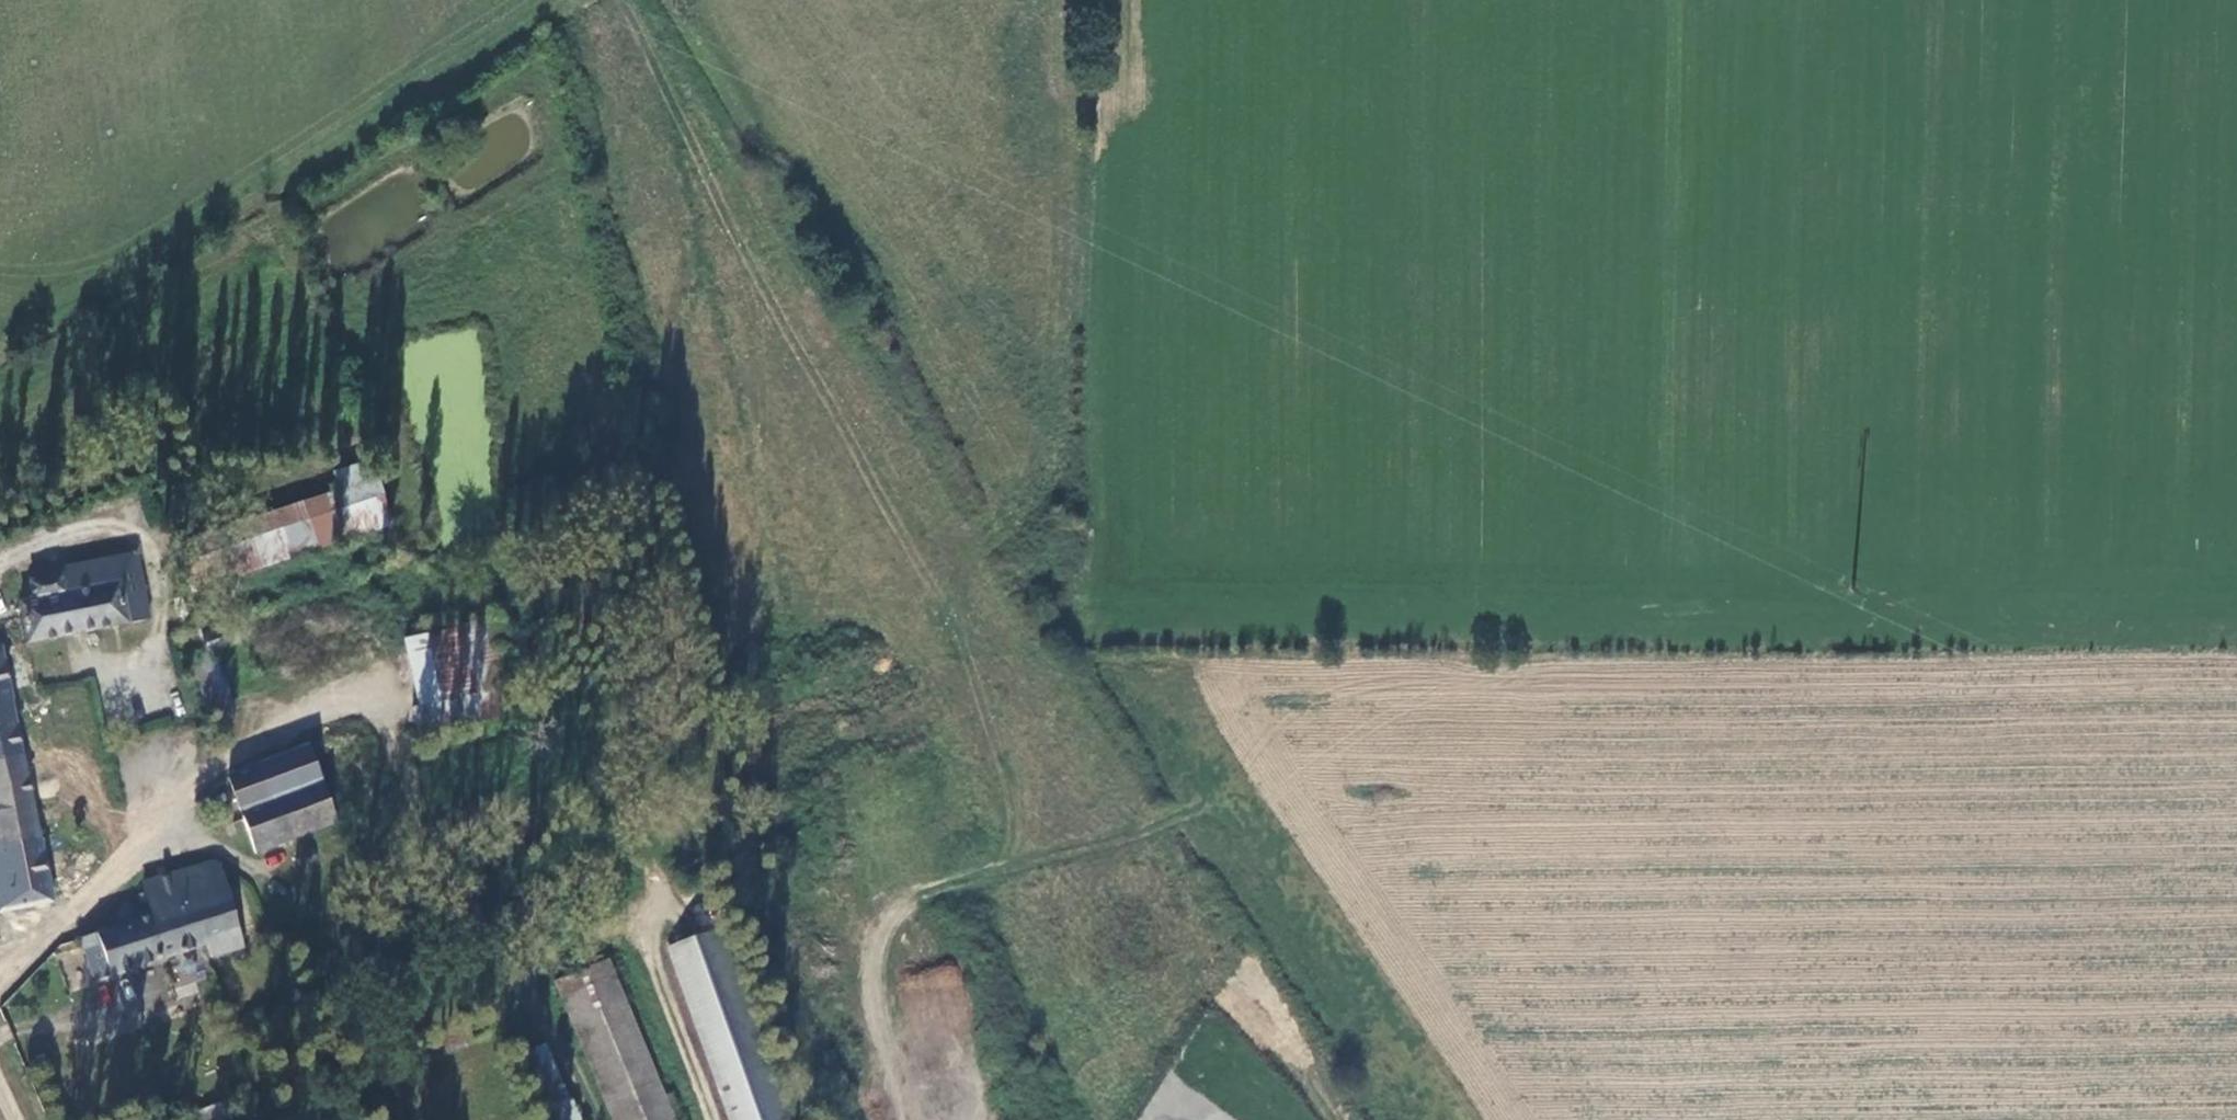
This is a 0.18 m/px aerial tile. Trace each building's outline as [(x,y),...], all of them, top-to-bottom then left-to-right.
[(336,492),(170,544),(185,590),(391,526),(371,462),(330,474),(336,492)] [(25,639),(147,615),(133,552),(57,568),(59,573),(28,579),(30,595),(18,599),(25,639)] [(447,634),(406,642),(418,705),(459,698),(447,634)] [(2,661),(0,655),(0,913),(50,903),(2,661)] [(418,705),(411,707),(417,739),(473,729),(467,696),(459,698),(418,705)] [(362,726),(307,746),(321,785),(335,824),(296,838),(307,869),(366,848),(369,854),(405,841),(362,726)] [(307,746),(227,775),(242,814),(321,785),(307,746)] [(321,785),(242,814),(256,853),(296,838),(335,824),(321,785)] [(204,958),(239,946),(215,863),(142,885),(150,915),(80,938),(97,995),(121,989),(116,973),(200,948),(204,958)] [(722,926),(672,944),(735,1119),(790,1119),(722,926)] [(609,956),(559,977),(617,1119),(678,1119),(672,1104),(678,1103),(673,1089),(666,1093),(609,956)] [(558,1119),(581,1119),(574,1096),(553,1103),(558,1119)]
